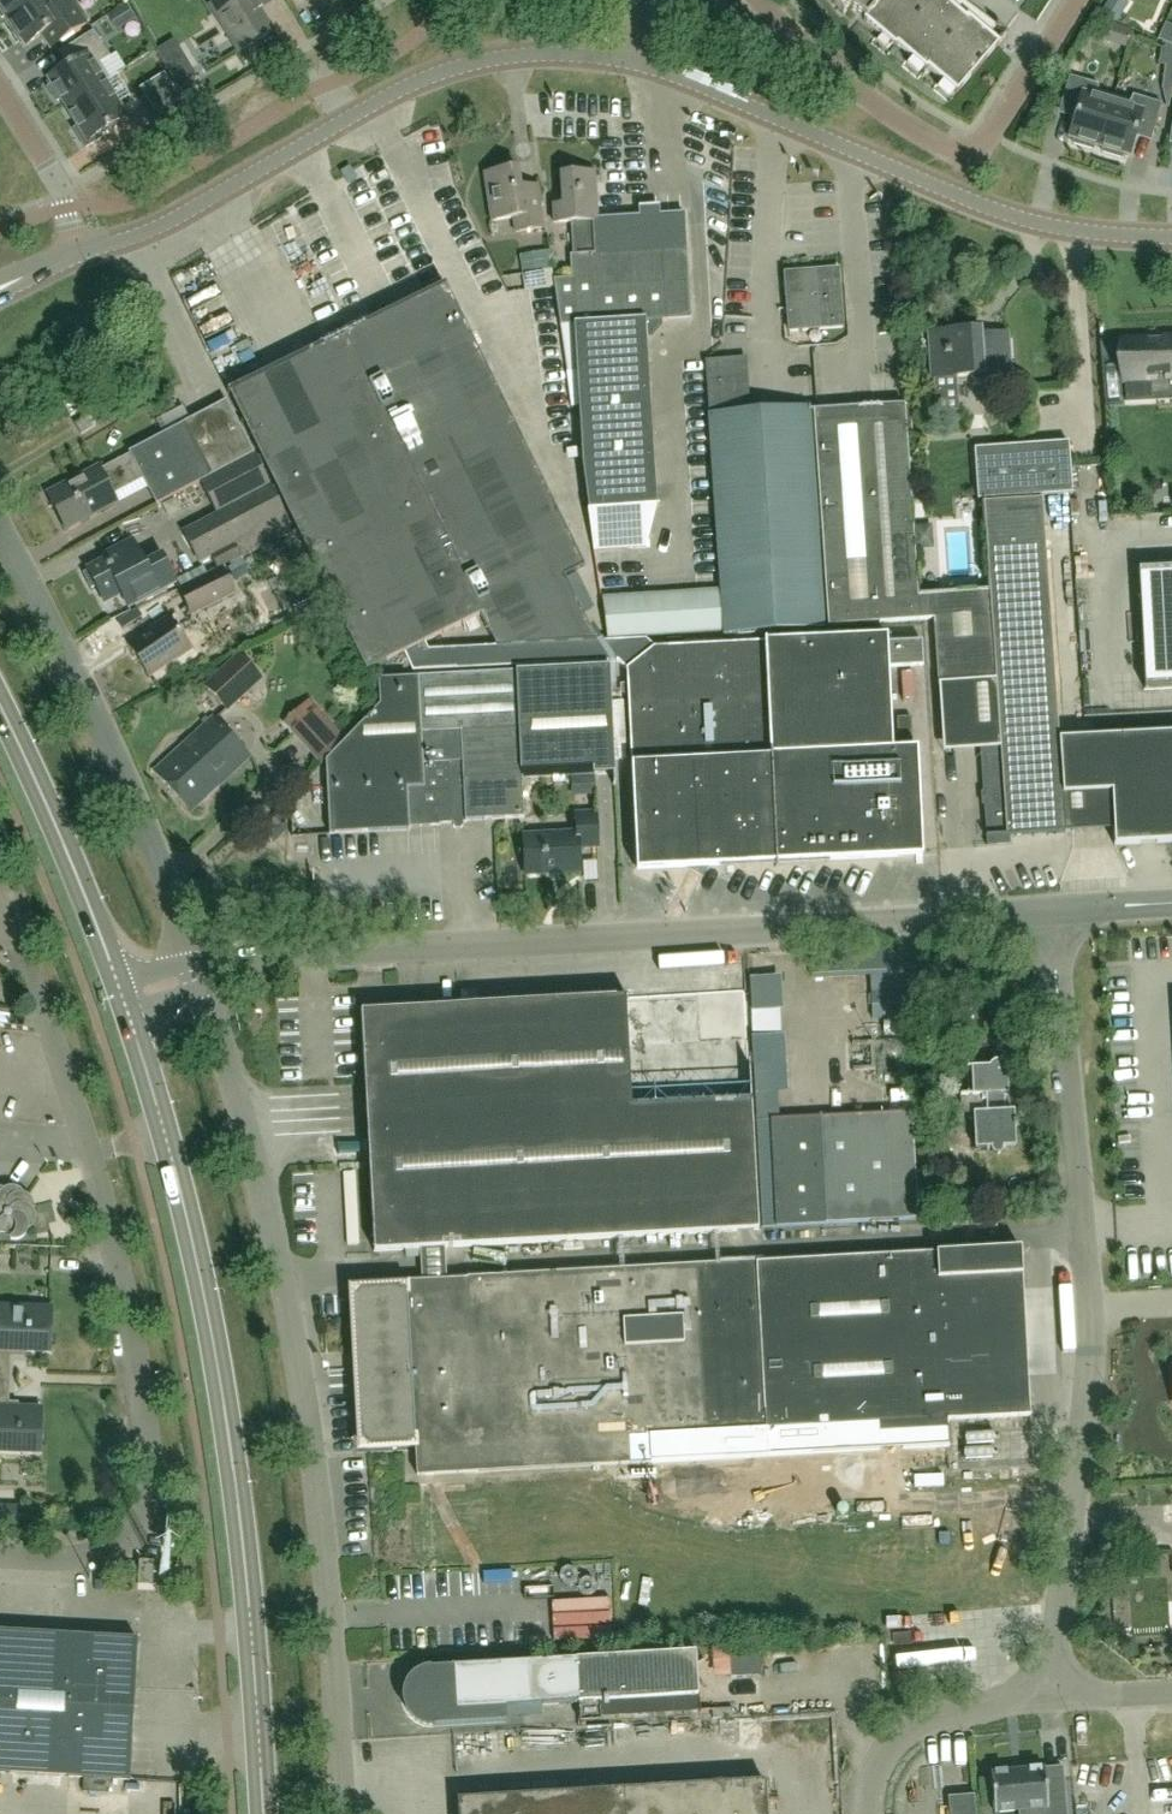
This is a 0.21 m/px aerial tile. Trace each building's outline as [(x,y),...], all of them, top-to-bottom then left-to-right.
[(37,0),(0,0),(0,17),(2,19),(6,17),(8,20),(37,0)] [(52,0),(37,0),(8,20),(26,46),(42,35),(52,49),(90,22),(75,0),(65,0),(62,2),(52,1),(52,0)] [(274,32),(262,12),(274,4),(272,0),(221,0),(211,6),(240,53),(274,32)] [(852,5),(850,7),(865,20),(864,21),(882,37),(885,33),(896,42),(893,46),(896,48),(897,46),(913,60),(916,57),(926,66),(923,69),(926,71),(928,69),(944,83),(947,80),(957,89),(954,92),(957,94),(1008,35),(997,27),(996,28),(1006,36),(998,44),(967,18),(966,19),(943,0),(846,0),(852,5)] [(1129,4),(1122,0),(1110,0),(1102,13),(1117,23),(1129,4)] [(127,3),(115,12),(123,25),(136,16),(127,3)] [(65,106),(109,79),(100,64),(110,58),(94,32),(67,48),(76,62),(48,79),(53,86),(48,89),(57,102),(61,100),(65,106)] [(196,74),(185,56),(167,68),(178,85),(196,74)] [(150,106),(175,91),(164,74),(139,89),(150,106)] [(1099,147),(1114,97),(1097,92),(1099,86),(1070,77),(1061,108),(1077,112),(1069,138),(1075,140),(1073,145),(1093,150),(1095,146),(1099,147)] [(110,80),(109,79),(65,106),(78,128),(74,130),(85,149),(102,139),(100,135),(127,119),(105,83),(110,80)] [(1131,102),(1114,97),(1099,147),(1104,149),(1102,153),(1122,159),(1124,155),(1129,156),(1137,131),(1153,135),(1162,105),(1133,96),(1131,102)] [(357,179),(350,167),(341,172),(349,184),(357,179)] [(520,170),(486,175),(494,222),(514,218),(516,234),(544,229),(540,200),(525,202),(520,170)] [(623,538),(621,509),(657,506),(646,323),(691,320),(684,214),(598,220),(595,173),(561,176),(563,206),(554,207),(555,225),(572,223),(574,257),(570,258),(572,279),(554,280),(568,364),(577,363),(583,462),(590,511),(592,540),(623,538)] [(552,270),(549,251),(521,256),(524,274),(552,270)] [(785,273),(789,333),(843,329),(839,269),(785,273)] [(449,287),(345,339),(481,615),(496,647),(598,642),(584,614),(567,578),(566,576),(586,566),(465,320),(449,287)] [(982,330),(929,334),(932,380),(935,380),(937,413),(958,412),(956,378),(982,376),(983,386),(1011,384),(1008,334),(982,336),(982,330)] [(345,339),(231,395),(248,429),(367,671),(405,653),(425,643),(481,615),(345,339)] [(1122,341),(1124,381),(1171,379),(1171,339),(1122,341)] [(809,407),(738,412),(734,359),(706,361),(710,414),(708,414),(723,637),(824,630),(822,601),(821,584),(809,407)] [(64,406),(70,417),(85,407),(78,397),(64,406)] [(201,482),(252,455),(254,454),(226,401),(129,453),(129,455),(100,470),(99,468),(48,495),(66,529),(117,503),(113,496),(143,480),(157,506),(201,482)] [(913,527),(905,406),(813,412),(826,584),(821,584),(822,601),(827,600),(829,627),(920,621),(918,598),(915,551),(913,527)] [(156,428),(180,416),(176,407),(152,419),(156,428)] [(82,435),(97,426),(90,416),(75,425),(82,435)] [(981,455),(984,501),(1072,495),(1069,444),(1039,446),(1039,451),(981,455)] [(252,455),(201,482),(218,514),(184,532),(201,564),(211,559),(217,571),(292,532),(285,520),(252,455)] [(1089,794),(1085,733),(1059,734),(1043,500),(984,504),(1000,747),(983,748),(989,844),(1009,843),(1008,837),(1065,833),(1063,795),(1089,794)] [(933,526),(913,527),(915,551),(934,550),(933,526)] [(89,572),(84,574),(92,588),(96,586),(105,603),(122,594),(129,608),(176,583),(162,556),(145,565),(132,540),(115,549),(117,553),(87,569),(89,572)] [(243,561),(227,569),(233,582),(249,574),(243,561)] [(223,569),(180,590),(192,615),(235,594),(223,569)] [(304,593),(288,601),(297,618),(312,610),(304,593)] [(918,598),(920,621),(935,620),(939,686),(995,682),(989,593),(918,598)] [(645,639),(721,634),(718,595),(601,603),(604,642),(645,639)] [(169,618),(128,645),(150,677),(190,650),(169,618)] [(655,649),(628,671),(637,871),(923,858),(918,749),(893,751),(889,669),(888,644),(887,638),(655,649)] [(425,643),(405,653),(413,672),(527,667),(619,663),(628,671),(655,649),(645,639),(604,642),(598,642),(496,647),(494,647),(429,650),(425,643)] [(922,642),(888,644),(889,669),(924,667),(922,642)] [(239,655),(205,686),(228,711),(261,680),(239,655)] [(516,672),(418,678),(378,680),(380,706),(327,759),(330,833),(410,830),(410,827),(440,826),(440,824),(453,824),(454,826),(457,829),(462,829),(462,828),(463,824),(465,823),(465,821),(525,818),(523,797),(522,779),(594,775),(613,774),(614,784),(614,786),(616,786),(610,667),(516,672)] [(191,813),(251,758),(214,717),(154,773),(191,813)] [(1089,794),(1112,793),(1114,845),(1171,842),(1171,729),(1085,733),(1089,794)] [(577,834),(524,837),(526,876),(580,873),(579,848),(598,847),(597,815),(576,816),(577,834)] [(274,843),(287,829),(273,816),(260,830),(274,843)] [(811,981),(854,978),(852,948),(809,951),(811,981)] [(979,972),(979,985),(1002,985),(1001,971),(979,972)] [(358,1290),(353,1296),(361,1444),(367,1449),(416,1446),(416,1452),(417,1476),(651,1463),(949,1446),(948,1422),(939,1254),(765,1264),(447,1281),(445,1249),(488,1246),(607,1240),(643,1238),(759,1231),(759,1228),(763,1228),(760,1181),(757,1121),(753,1122),(751,1094),(746,991),(745,991),(362,1013),(375,1253),(421,1250),(423,1282),(407,1283),(407,1287),(358,1290)] [(915,992),(871,995),(873,1021),(884,1020),(885,1037),(915,1036),(914,1018),(916,1018),(915,992)] [(1006,1072),(1002,1072),(1002,1070),(1000,1068),(998,1068),(997,1068),(995,1069),(994,1073),(971,1074),(972,1097),(960,1097),(960,1102),(962,1107),(965,1111),(969,1114),(972,1114),(974,1114),(976,1150),(991,1149),(992,1153),(994,1155),(996,1156),(999,1156),(1002,1154),(1003,1152),(1003,1149),(1016,1148),(1014,1112),(1002,1113),(1001,1096),(1007,1096),(1006,1072)] [(913,1114),(757,1121),(760,1181),(763,1228),(918,1220),(913,1114)] [(0,1235),(13,1236),(11,1238),(7,1240),(11,1242),(17,1242),(24,1239),(28,1233),(34,1227),(36,1222),(36,1216),(35,1213),(35,1207),(33,1202),(29,1197),(25,1194),(21,1190),(15,1187),(11,1187),(6,1188),(0,1188),(0,1235)] [(1022,1249),(939,1254),(948,1422),(1030,1417),(1022,1249)] [(39,1452),(41,1410),(4,1408),(6,1351),(50,1352),(52,1308),(0,1306),(0,1451),(39,1452)] [(954,1436),(953,1446),(977,1447),(977,1437),(954,1436)] [(0,1509),(0,1526),(19,1527),(20,1510),(0,1509)] [(154,1562),(140,1562),(138,1586),(153,1586),(154,1562)] [(110,1780),(131,1781),(139,1641),(0,1633),(0,1774),(84,1778),(83,1792),(109,1794),(110,1780)] [(762,1648),(729,1650),(730,1679),(759,1678),(758,1653),(762,1653),(762,1648)] [(695,1652),(575,1659),(577,1704),(698,1697),(695,1652)] [(404,1690),(404,1696),(404,1702),(406,1708),(408,1713),(412,1718),(417,1721),(422,1724),(428,1726),(434,1726),(507,1722),(506,1708),(577,1704),(575,1659),(455,1666),(450,1667),(430,1668),(425,1669),(419,1671),(414,1675),(410,1679),(407,1684),(404,1690)] [(576,1754),(577,1772),(592,1771),(592,1754),(576,1754)] [(991,1774),(994,1813),(1047,1808),(1047,1813),(1066,1813),(1064,1779),(1046,1780),(1045,1769),(991,1774)] [(459,1813),(767,1813),(765,1782),(701,1786),(540,1796),(458,1801),(459,1813)]
